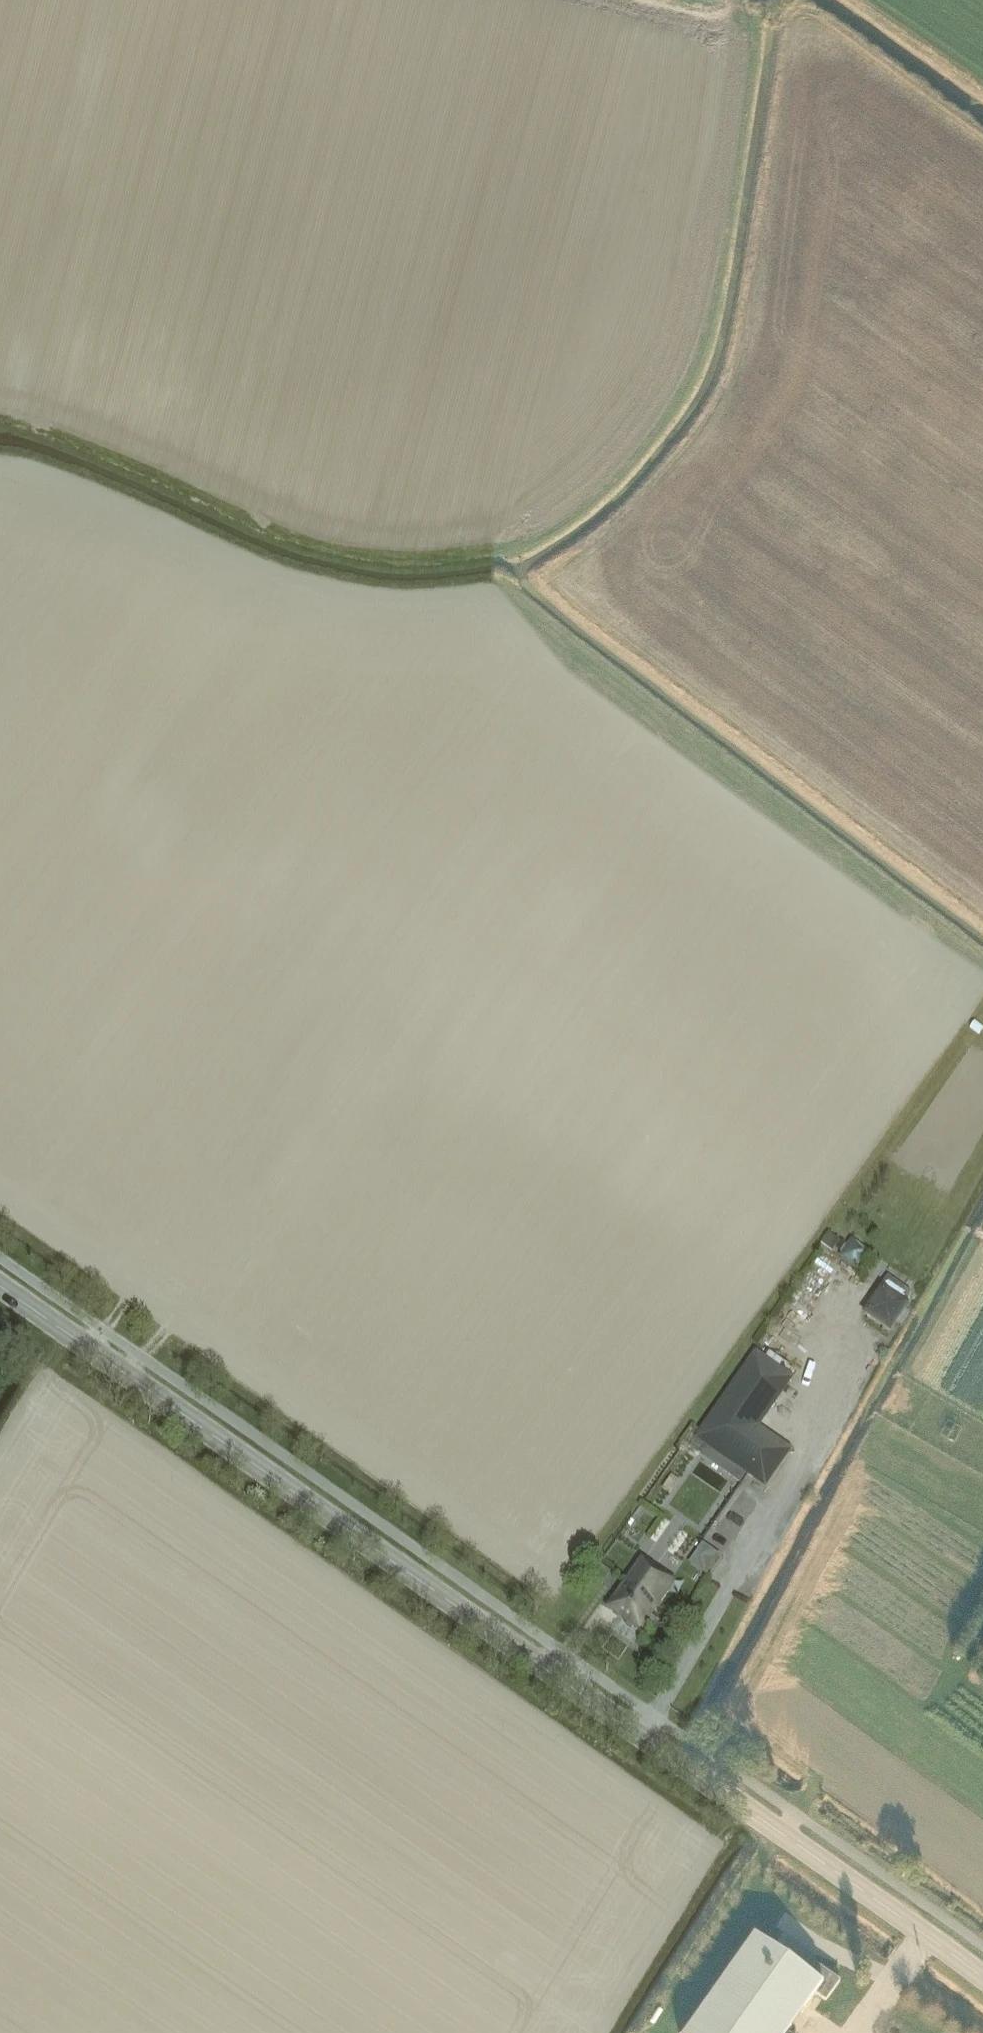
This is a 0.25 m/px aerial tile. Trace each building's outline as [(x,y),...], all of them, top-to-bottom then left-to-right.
[(882,1292),(869,1311),(889,1325),(902,1305),(882,1292)] [(789,1449),(756,1426),(791,1377),(757,1353),(698,1436),(765,1483),(789,1449)] [(703,1544),(690,1564),(707,1576),(721,1556),(703,1544)] [(612,1606),(640,1627),(672,1582),(643,1561),(634,1575),(633,1574),(612,1606)] [(689,2032),(791,2032),(826,1977),(753,1931),(689,2032)] [(830,2000),(845,1977),(815,1957),(809,1966),(829,1980),(820,1994),(830,2000)]
